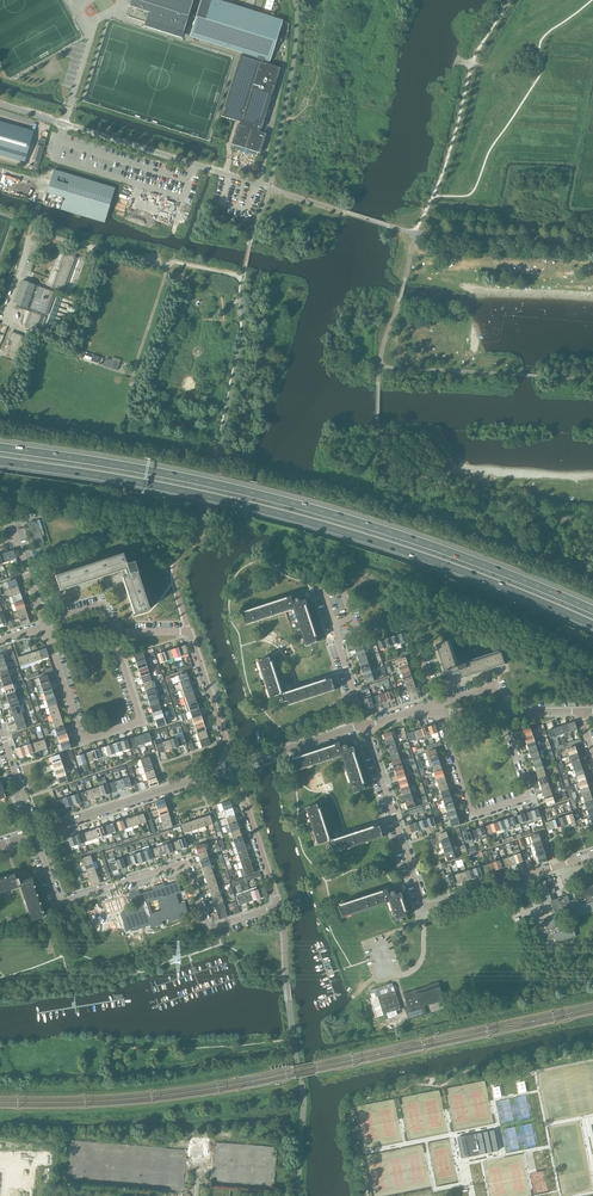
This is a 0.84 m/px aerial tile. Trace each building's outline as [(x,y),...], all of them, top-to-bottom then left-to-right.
[(140,1),(137,0),(131,0),(130,4),(128,4),(128,6),(131,7),(127,17),(145,22),(144,25),(143,24),(141,28),(183,40),(184,37),(182,36),(193,0),(141,0),(140,1)] [(232,149),(243,152),(257,156),(258,153),(260,153),(266,134),(259,132),(260,129),(261,129),(280,68),(267,64),(268,61),(270,61),(282,20),(217,0),(201,0),(190,36),(242,53),(241,56),(240,56),(221,116),(235,121),(239,122),(238,125),(237,125),(231,144),(233,145),(232,149)] [(265,8),(272,9),(274,0),(267,0),(265,8)] [(25,162),(34,132),(0,122),(0,155),(25,162)] [(33,160),(35,161),(33,168),(38,169),(39,166),(40,162),(44,147),(37,145),(33,160)] [(46,194),(43,204),(83,216),(104,223),(108,212),(115,188),(55,170),(54,170),(53,171),(48,187),(46,194)] [(2,187),(27,195),(30,185),(6,176),(2,187)] [(144,191),(140,205),(171,215),(175,201),(144,191)] [(66,253),(53,288),(62,291),(74,256),(66,253)] [(33,291),(35,285),(27,282),(22,280),(14,302),(18,304),(27,307),(33,291)] [(36,292),(33,291),(27,307),(18,304),(17,306),(32,312),(26,327),(35,330),(40,315),(43,316),(44,313),(52,291),(38,286),(36,292)] [(79,308),(69,304),(67,310),(77,314),(79,308)] [(19,336),(8,332),(5,342),(2,349),(5,351),(16,355),(21,341),(22,337),(18,336),(19,336)] [(86,351),(83,358),(90,360),(93,354),(86,351)] [(94,354),(92,361),(102,363),(103,356),(94,354)] [(106,358),(103,365),(117,370),(119,363),(106,358)] [(26,524),(34,546),(44,543),(37,520),(26,524)] [(14,550),(7,552),(9,561),(16,559),(14,550)] [(0,554),(0,556),(2,563),(9,561),(7,552),(0,554)] [(60,591),(124,570),(126,576),(121,577),(122,578),(122,577),(134,614),(134,615),(149,610),(149,609),(137,573),(134,562),(126,565),(122,554),(55,576),(60,591)] [(7,582),(9,589),(18,586),(15,579),(7,582)] [(9,589),(11,596),(20,593),(18,586),(9,589)] [(11,596),(14,603),(23,601),(20,593),(11,596)] [(247,625),(274,616),(292,610),(294,609),(306,645),(318,642),(306,606),(307,605),(307,602),(310,601),(305,596),(305,595),(305,596),(303,597),(302,598),(301,599),(299,599),(296,600),(297,603),(294,604),(291,596),(288,597),(288,599),(243,614),(247,625)] [(14,603),(16,611),(25,608),(23,601),(14,603)] [(16,611),(19,618),(27,615),(25,608),(16,611)] [(27,615),(19,618),(21,625),(30,623),(27,615)] [(405,633),(398,635),(401,643),(408,641),(405,633)] [(398,635),(392,637),(394,645),(401,643),(398,635)] [(385,639),(387,647),(388,650),(395,647),(394,645),(392,637),(385,639)] [(380,650),(387,647),(385,639),(378,642),(380,650)] [(353,642),(356,649),(364,646),(361,640),(353,642)] [(446,671),(450,670),(451,669),(453,675),(461,672),(463,678),(506,664),(502,652),(457,667),(449,641),(437,645),(446,671)] [(185,645),(178,648),(181,656),(188,654),(185,645)] [(356,649),(358,656),(366,653),(364,646),(356,649)] [(46,648),(39,651),(42,659),(49,657),(46,648)] [(178,648),(171,650),(174,659),(181,656),(178,648)] [(171,650),(164,652),(167,661),(174,659),(171,650)] [(39,651),(32,653),(35,662),(42,659),(39,651)] [(133,655),(135,662),(144,659),(142,652),(133,655)] [(167,661),(164,652),(157,654),(160,663),(167,661)] [(32,653),(25,655),(27,664),(35,662),(32,653)] [(358,656),(360,663),(368,660),(366,653),(358,656)] [(27,664),(25,655),(18,658),(20,666),(27,664)] [(332,679),(292,692),(287,688),(287,687),(285,689),(283,691),(281,692),(270,657),(259,661),(271,698),(281,694),(283,698),(280,699),(281,702),(284,701),(284,702),(288,701),(290,705),(338,689),(336,684),(334,685),(332,679)] [(398,660),(400,667),(408,664),(406,657),(398,660)] [(135,662),(138,669),(147,666),(144,659),(135,662)] [(360,663),(362,670),(370,667),(368,660),(360,663)] [(400,667),(402,673),(410,671),(408,664),(400,667)] [(138,669),(140,677),(152,673),(149,666),(147,666),(138,669)] [(362,670),(364,676),(374,674),(373,670),(371,671),(370,667),(362,670)] [(1,680),(10,677),(7,670),(0,672),(0,677),(1,680)] [(402,673),(405,680),(413,678),(410,671),(402,673)] [(178,675),(180,682),(189,680),(186,672),(178,675)] [(143,684),(151,681),(154,680),(152,673),(140,677),(143,684)] [(374,674),(364,676),(367,683),(375,681),(373,677),(375,676),(374,674)] [(38,678),(41,685),(49,682),(47,675),(38,678)] [(1,680),(3,687),(12,684),(10,677),(1,680)] [(405,680),(407,687),(415,685),(413,678),(405,680)] [(180,682),(182,690),(191,687),(189,680),(180,682)] [(143,684),(145,691),(154,688),(151,681),(143,684)] [(41,685),(43,693),(52,690),(49,682),(41,685)] [(3,687),(6,694),(14,691),(12,684),(3,687)] [(407,687),(409,694),(417,691),(415,685),(407,687)] [(182,690),(185,697),(194,694),(191,687),(182,690)] [(145,691),(147,698),(156,696),(154,688),(145,691)] [(43,693),(45,700),(54,697),(52,690),(43,693)] [(6,694),(8,702),(17,699),(14,691),(6,694)] [(392,691),(385,693),(388,701),(395,699),(392,691)] [(417,691),(409,694),(411,701),(419,698),(417,691)] [(385,693),(378,695),(381,703),(388,701),(385,693)] [(182,698),(185,705),(196,701),(194,694),(185,697),(182,698)] [(378,695),(372,698),(374,706),(381,703),(378,695)] [(147,698),(150,706),(159,703),(156,696),(147,698)] [(45,700),(48,707),(57,704),(54,697),(45,700)] [(374,706),(372,698),(365,700),(367,708),(374,706)] [(8,702),(10,709),(19,706),(17,699),(8,702)] [(187,712),(190,712),(189,711),(198,708),(196,701),(185,705),(187,712)] [(150,706),(152,713),(164,709),(161,702),(159,703),(150,706)] [(48,707),(50,714),(59,712),(57,704),(48,707)] [(10,709),(13,716),(22,713),(19,706),(10,709)] [(189,711),(190,712),(192,719),(201,716),(198,708),(189,711)] [(155,720),(163,717),(166,717),(164,709),(152,713),(155,720)] [(50,714),(52,722),(61,719),(59,712),(50,714)] [(13,716),(15,724),(24,721),(22,713),(13,716)] [(192,719),(194,726),(203,723),(201,716),(192,719)] [(163,717),(155,720),(157,728),(166,725),(163,717)] [(52,722),(55,729),(64,726),(61,719),(52,722)] [(24,721),(15,724),(18,731),(26,728),(24,721)] [(575,721),(568,724),(571,733),(574,732),(573,731),(578,729),(575,721)] [(194,726),(197,733),(205,730),(203,723),(194,726)] [(561,726),(564,734),(565,737),(572,734),(571,733),(568,724),(561,726)] [(435,725),(428,727),(431,735),(438,733),(435,725)] [(55,729),(57,736),(66,733),(64,726),(55,729)] [(554,728),(557,736),(557,738),(561,737),(560,735),(564,734),(561,726),(554,728)] [(428,727),(422,729),(424,737),(431,735),(428,727)] [(523,731),(525,737),(533,735),(531,728),(523,731)] [(557,736),(554,728),(547,731),(550,739),(557,736)] [(422,729),(415,731),(417,739),(424,737),(422,729)] [(197,733),(199,740),(208,737),(205,730),(197,733)] [(417,739),(415,731),(408,734),(410,742),(417,739)] [(386,741),(394,739),(395,738),(394,735),(393,736),(391,732),(383,734),(386,741)] [(57,736),(60,744),(68,741),(66,733),(57,736)] [(149,733),(141,735),(144,744),(152,741),(149,733)] [(141,735),(134,737),(137,746),(144,744),(141,735)] [(183,735),(176,738),(179,746),(186,744),(183,735)] [(525,737),(527,744),(535,742),(533,735),(525,737)] [(134,737),(127,740),(130,749),(137,746),(134,737)] [(208,737),(199,740),(201,748),(210,745),(208,737)] [(176,738),(169,740),(172,749),(179,746),(176,738)] [(44,739),(37,742),(40,751),(47,748),(44,739)] [(386,741),(388,748),(396,745),(394,739),(386,741)] [(127,740),(119,742),(122,751),(130,749),(127,740)] [(169,740),(162,742),(165,751),(172,749),(169,740)] [(68,741),(60,744),(62,751),(71,748),(68,741)] [(37,742),(30,744),(33,753),(40,751),(37,742)] [(119,742),(112,744),(115,753),(122,751),(119,742)] [(165,751),(162,742),(155,745),(158,753),(165,751)] [(527,744),(529,751),(537,749),(535,742),(527,744)] [(344,747),(345,749),(342,751),(339,743),(336,744),(336,746),(291,760),(295,772),(340,757),(342,756),(354,792),(366,788),(354,752),(355,752),(355,749),(358,748),(353,743),(351,744),(350,745),(349,746),(347,746),(344,747)] [(30,744),(23,746),(26,755),(33,753),(30,744)] [(112,744),(105,747),(108,756),(115,753),(112,744)] [(388,748),(390,755),(398,752),(396,745),(388,748)] [(26,755),(23,746),(16,749),(19,757),(26,755)] [(567,749),(570,755),(578,753),(575,746),(567,749)] [(105,747),(98,749),(100,758),(108,756),(105,747)] [(98,749),(90,752),(93,760),(100,758),(98,749)] [(426,753),(428,760),(438,756),(437,754),(439,753),(437,749),(436,750),(436,749),(426,753)] [(529,751),(532,758),(540,755),(537,749),(529,751)] [(90,752),(83,754),(86,763),(93,760),(90,752)] [(390,755),(392,762),(400,759),(399,755),(401,755),(400,752),(398,752),(390,755)] [(571,763),(572,762),(580,760),(578,753),(570,755),(569,756),(571,763)] [(50,757),(52,765),(61,762),(64,761),(62,754),(50,757)] [(86,763),(83,754),(76,756),(79,765),(83,764),(83,766),(86,765),(86,763)] [(532,758),(534,765),(542,762),(540,755),(532,758)] [(140,759),(142,766),(151,763),(149,756),(140,759)] [(430,766),(432,765),(440,763),(438,756),(428,760),(430,766)] [(392,762),(395,768),(403,766),(400,759),(392,762)] [(572,762),(574,769),(582,767),(580,760),(572,762)] [(52,765),(55,771),(63,769),(61,762),(52,765)] [(534,765),(536,772),(544,769),(542,762),(534,765)] [(142,766),(145,773),(153,771),(151,763),(142,766)] [(432,765),(435,772),(443,770),(440,763),(432,765)] [(395,768),(397,775),(405,773),(403,766),(395,768)] [(574,769),(576,776),(584,773),(582,767),(574,769)] [(55,771),(57,778),(66,776),(63,769),(55,771)] [(538,779),(546,776),(549,775),(548,772),(545,773),(544,769),(536,772),(538,779)] [(435,772),(437,779),(445,777),(443,770),(435,772)] [(145,773),(147,780),(156,778),(153,771),(145,773)] [(397,775),(399,782),(407,779),(405,773),(397,775)] [(576,776),(579,783),(587,780),(584,773),(576,776)] [(66,776),(57,778),(59,786),(68,783),(66,776)] [(538,779),(541,785),(549,783),(546,776),(538,779)] [(128,777),(121,779),(124,788),(131,786),(128,777)] [(437,779),(439,786),(447,783),(445,777),(437,779)] [(156,778),(147,780),(142,782),(142,783),(144,783),(146,789),(158,785),(156,778)] [(121,779),(114,782),(117,791),(124,788),(121,779)] [(399,782),(401,789),(409,786),(407,779),(399,782)] [(578,791),(581,790),(589,787),(587,780),(579,783),(576,784),(578,791)] [(114,782),(107,784),(109,793),(117,791),(114,782)] [(439,786),(441,793),(449,790),(447,783),(439,786)] [(543,792),(551,790),(552,789),(551,786),(550,787),(549,783),(541,785),(543,792)] [(107,784),(99,787),(102,795),(109,793),(107,784)] [(404,796),(412,793),(414,792),(412,786),(409,786),(401,789),(404,796)] [(99,787),(92,789),(95,798),(102,795),(99,787)] [(581,790),(583,797),(591,794),(589,787),(581,790)] [(92,789),(85,791),(88,800),(95,798),(92,789)] [(441,793),(444,800),(452,797),(449,790),(441,793)] [(543,792),(545,799),(553,797),(551,790),(543,792)] [(85,791),(77,794),(80,803),(88,800),(85,791)] [(404,796),(406,803),(414,800),(412,793),(404,796)] [(77,794),(70,796),(73,805),(80,803),(77,794)] [(585,803),(592,801),(592,800),(591,794),(583,797),(585,803)] [(70,796),(63,799),(66,807),(73,805),(70,796)] [(444,800),(446,807),(454,804),(452,797),(444,800)] [(553,797),(545,799),(547,806),(555,803),(553,797)] [(66,807),(63,799),(56,801),(58,810),(66,807)] [(155,802),(157,809),(166,806),(164,799),(155,802)] [(221,803),(223,810),(232,808),(230,800),(221,803)] [(414,800),(406,803),(408,809),(416,807),(414,800)] [(384,831),(382,832),(380,826),(340,839),(335,835),(335,834),(334,835),(332,836),(331,837),(329,838),(318,804),(307,808),(319,844),(330,841),(331,845),(328,846),(329,849),(332,848),(332,849),(336,847),(338,852),(386,836),(384,831)] [(446,807),(448,813),(456,811),(454,804),(446,807)] [(157,809),(160,816),(168,813),(166,806),(157,809)] [(223,810),(226,818),(234,815),(232,808),(223,810)] [(534,810),(531,811),(535,822),(542,820),(538,808),(533,809),(534,810)] [(448,813),(450,820),(458,818),(456,811),(448,813)] [(531,811),(525,813),(528,824),(535,822),(531,811)] [(160,816),(162,823),(170,820),(168,813),(160,816)] [(525,813),(518,816),(521,826),(528,824),(525,813)] [(565,813),(558,815),(562,826),(569,824),(566,816),(565,813)] [(143,814),(136,816),(139,824),(143,823),(144,826),(147,825),(143,814)] [(573,814),(566,816),(569,824),(575,822),(573,814)] [(210,815),(202,817),(205,826),(212,824),(210,815)] [(226,818),(228,825),(237,822),(234,815),(226,818)] [(551,818),(552,820),(555,828),(562,826),(558,815),(551,818)] [(136,816),(129,818),(132,826),(139,824),(136,816)] [(518,816),(511,818),(515,829),(521,826),(518,816)] [(202,817),(195,820),(198,828),(205,826),(202,817)] [(433,817),(427,819),(429,827),(436,825),(433,817)] [(129,818),(123,820),(125,829),(132,826),(129,818)] [(458,818),(450,820),(453,827),(461,824),(458,818)] [(511,818),(504,820),(508,831),(515,829),(511,818)] [(427,819),(420,821),(422,829),(429,827),(427,819)] [(123,820),(116,822),(118,831),(125,829),(123,820)] [(170,820),(162,823),(159,824),(161,831),(173,827),(170,820)] [(195,820),(188,822),(191,831),(198,828),(195,820)] [(504,820),(497,822),(500,830),(504,829),(505,832),(508,831),(504,820)] [(555,828),(552,820),(545,823),(548,831),(555,828)] [(408,834),(415,832),(413,824),(412,821),(405,823),(408,834)] [(413,824),(415,832),(422,829),(420,821),(413,824)] [(116,822),(109,825),(112,833),(116,832),(117,834),(119,833),(118,831),(116,822)] [(191,831),(188,822),(181,824),(184,833),(191,831)] [(228,825),(230,832),(239,829),(237,822),(228,825)] [(497,822),(490,825),(493,832),(500,830),(497,822)] [(109,825),(102,827),(105,835),(112,833),(109,825)] [(490,825),(484,827),(486,835),(493,832),(490,825)] [(102,827),(95,829),(98,838),(105,835),(102,827)] [(484,827),(477,829),(479,837),(486,835),(484,827)] [(95,829),(88,831),(91,840),(98,838),(95,829)] [(230,832),(233,840),(242,837),(239,829),(230,832)] [(477,829),(470,831),(473,839),(479,837),(477,829)] [(88,831),(81,834),(84,842),(91,840),(88,831)] [(439,834),(441,841),(449,838),(447,831),(439,834)] [(473,839),(470,831),(463,833),(466,841),(473,839)] [(531,844),(533,843),(541,840),(539,833),(528,837),(531,844)] [(81,834),(74,836),(77,844),(84,842),(81,834)] [(77,844),(74,836),(68,838),(70,847),(77,844)] [(233,840),(235,847),(244,844),(242,837),(233,840)] [(184,838),(177,841),(180,849),(187,847),(184,838)] [(441,841),(443,848),(451,845),(449,838),(441,841)] [(533,843),(535,850),(543,847),(541,840),(533,843)] [(177,841),(170,843),(173,851),(180,849),(177,841)] [(170,843),(163,845),(166,854),(173,851),(170,843)] [(195,846),(197,854),(206,851),(203,843),(195,846)] [(235,847),(238,854),(246,851),(244,844),(235,847)] [(163,845),(156,847),(159,856),(166,854),(163,845)] [(443,848),(445,855),(453,852),(451,845),(443,848)] [(156,847),(150,850),(152,858),(159,856),(156,847)] [(535,850),(538,857),(546,854),(543,847),(535,850)] [(150,850),(143,852),(146,860),(152,858),(150,850)] [(197,854),(199,861),(208,858),(206,851),(197,854)] [(238,854),(240,861),(249,859),(246,851),(238,854)] [(143,852),(136,854),(139,863),(146,860),(143,852)] [(453,852),(445,855),(448,861),(456,859),(453,852)] [(521,853),(514,856),(517,864),(523,861),(521,853)] [(136,854),(129,856),(132,865),(139,863),(136,854)] [(546,854),(538,857),(540,863),(548,861),(546,854)] [(82,858),(84,865),(92,862),(90,855),(82,858)] [(129,856),(122,859),(125,867),(132,865),(129,856)] [(514,856),(507,858),(510,866),(517,864),(514,856)] [(199,861),(202,868),(211,865),(208,858),(199,861)] [(507,858),(500,860),(503,868),(510,866),(507,858)] [(122,859),(115,861),(118,869),(125,867),(122,859)] [(240,861),(242,869),(251,866),(249,859),(240,861)] [(500,860),(493,862),(496,870),(503,868),(500,860)] [(118,869),(115,861),(108,863),(111,872),(118,869)] [(84,865),(86,872),(95,869),(92,862),(84,865)] [(493,862),(487,865),(489,873),(496,870),(493,862)] [(202,868),(204,876),(213,873),(212,869),(215,868),(214,864),(211,865),(202,868)] [(472,866),(473,869),(476,877),(482,875),(479,865),(479,864),(472,866)] [(482,864),(479,865),(482,875),(489,873),(487,865),(483,866),(482,864)] [(251,866),(242,869),(245,876),(254,873),(251,866)] [(86,872),(88,879),(97,876),(96,872),(98,871),(97,868),(95,869),(86,872)] [(473,869),(466,871),(469,879),(476,877),(473,869)] [(466,871),(459,874),(462,882),(469,879),(466,871)] [(204,876),(207,883),(215,880),(213,873),(204,876)] [(455,884),(452,876),(451,873),(445,875),(448,886),(455,884)] [(17,888),(20,887),(31,921),(43,917),(32,883),(33,882),(32,877),(26,879),(25,876),(16,879),(14,874),(9,875),(10,877),(0,880),(0,893),(17,888)] [(459,874),(452,876),(455,884),(462,882),(459,874)] [(97,876),(88,879),(91,886),(99,883),(97,876)] [(554,899),(552,893),(556,892),(554,888),(551,890),(549,883),(552,882),(551,878),(536,883),(543,903),(551,901),(555,915),(543,919),(548,933),(545,934),(547,941),(555,939),(556,943),(576,936),(571,920),(563,923),(559,914),(572,910),(574,916),(592,911),(592,885),(587,887),(577,891),(577,890),(576,890),(579,900),(577,900),(577,901),(573,902),(572,902),(570,903),(568,895),(554,899)] [(207,883),(209,890),(218,887),(215,880),(207,883)] [(129,895),(132,905),(134,904),(136,910),(121,914),(124,923),(126,930),(131,929),(131,930),(142,927),(140,921),(149,919),(150,921),(158,918),(159,921),(168,918),(169,921),(178,918),(177,915),(186,912),(183,903),(178,905),(175,895),(176,894),(175,893),(180,892),(177,883),(167,886),(164,887),(163,884),(154,887),(155,890),(139,895),(138,892),(129,895)] [(209,890),(211,897),(220,895),(219,890),(220,889),(219,887),(218,887),(209,890)] [(264,887),(257,889),(260,898),(267,896),(264,887)] [(396,891),(395,892),(395,891),(392,892),(392,893),(389,894),(387,889),(383,890),(384,892),(339,906),(343,917),(388,903),(388,902),(390,902),(396,920),(407,916),(401,898),(403,898),(402,895),(406,894),(401,888),(400,889),(399,890),(398,891),(396,891)] [(257,889),(250,892),(253,900),(260,898),(257,889)] [(242,892),(243,894),(246,903),(253,900),(250,892),(249,890),(243,891),(242,892)] [(246,903),(243,894),(236,896),(239,905),(246,903)] [(211,897),(214,905),(222,902),(220,895),(211,897)] [(127,906),(124,897),(102,904),(105,913),(127,906)] [(214,905),(216,912),(225,909),(222,902),(214,905)] [(225,909),(216,912),(218,919),(227,916),(225,909)] [(403,993),(408,1007),(406,1007),(405,1010),(409,1020),(427,1014),(424,1006),(444,1000),(445,1000),(438,982),(427,985),(427,986),(416,990),(415,989),(415,990),(404,994),(404,993),(403,993)] [(401,1009),(393,983),(370,991),(378,1016),(387,1013),(389,1018),(398,1015),(396,1010),(401,1009)] [(526,1082),(511,1085),(513,1095),(528,1092),(526,1082)] [(500,1086),(493,1087),(495,1098),(502,1097),(500,1086)] [(494,1129),(463,1136),(467,1153),(475,1152),(475,1155),(498,1151),(494,1129)] [(193,1136),(192,1157),(194,1158),(194,1161),(204,1162),(205,1158),(211,1159),(211,1150),(209,1150),(210,1137),(193,1136)]
